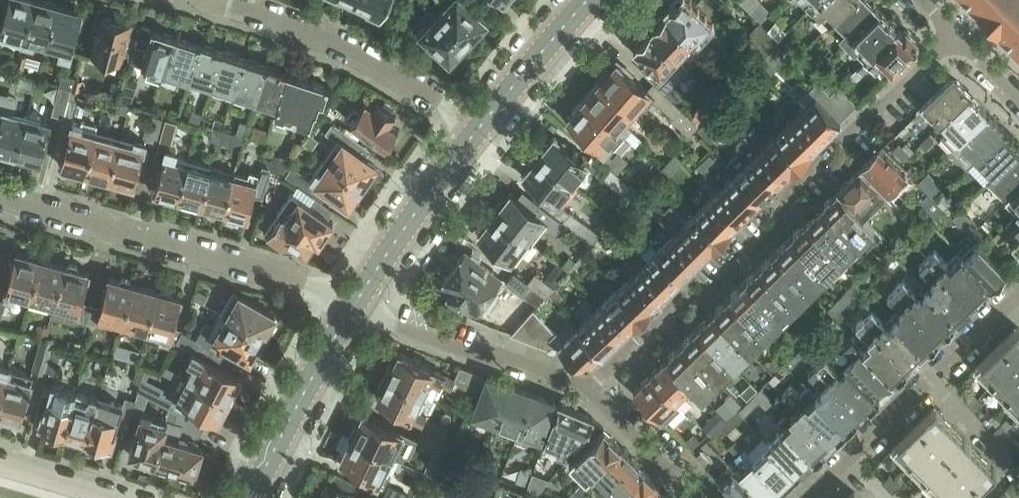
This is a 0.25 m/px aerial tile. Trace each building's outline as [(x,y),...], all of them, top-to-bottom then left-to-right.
[(22,43),(23,38),(23,37),(34,0),(8,0),(1,28),(0,28),(0,37),(22,43)] [(23,38),(47,45),(48,44),(58,5),(57,4),(55,1),(49,0),(47,0),(44,1),(41,0),(34,0),(23,37),(23,38)] [(352,2),(364,7),(366,10),(372,13),(376,13),(380,15),(387,0),(353,0),(352,2)] [(469,43),(477,35),(477,34),(477,30),(485,22),(485,21),(484,21),(462,0),(447,0),(446,1),(449,4),(439,15),(469,43)] [(695,41),(720,15),(704,0),(700,0),(694,7),(686,0),(673,0),(670,3),(670,8),(671,9),(672,9),(667,15),(695,41)] [(743,5),(750,12),(761,1),(760,0),(748,0),(743,5)] [(829,24),(853,0),(818,0),(812,7),(829,24)] [(829,24),(846,42),(880,8),(875,3),(875,0),(853,0),(829,24)] [(976,1),(975,1),(981,7),(996,22),(997,22),(1018,44),(1018,0),(975,0),(976,1)] [(58,5),(48,44),(47,45),(46,50),(70,57),(82,11),(58,5)] [(887,15),(880,8),(846,42),(864,60),(899,27),(898,20),(893,15),(887,15)] [(655,27),(651,32),(678,59),(695,41),(667,15),(666,13),(660,13),(653,20),(653,25),(655,27)] [(90,59),(101,62),(103,56),(120,61),(131,22),(102,14),(90,59)] [(469,43),(439,15),(429,26),(426,23),(418,30),(435,46),(448,59),(449,59),(450,60),(457,52),(462,51),(469,43)] [(778,40),(760,22),(747,34),(766,53),(778,40)] [(837,86),(842,91),(871,63),(884,77),(892,69),(893,70),(916,46),(916,39),(910,32),(907,29),(903,31),(899,26),(899,27),(864,60),(837,86)] [(141,65),(163,72),(174,36),(152,28),(148,39),(149,40),(149,41),(141,65)] [(655,84),(673,101),(677,97),(670,90),(680,80),(669,69),(678,59),(651,32),(649,30),(648,30),(644,30),(637,37),(637,43),(639,44),(634,50),(662,76),(655,84)] [(174,36),(163,72),(165,73),(163,80),(164,80),(162,86),(174,90),(176,84),(178,85),(180,78),(189,81),(190,79),(201,44),(174,36)] [(190,79),(211,86),(223,50),(214,47),(201,43),(201,44),(190,79)] [(223,50),(211,86),(233,93),(245,57),(223,50)] [(16,73),(24,75),(28,57),(20,55),(16,73)] [(267,65),(245,57),(233,93),(255,100),(267,65)] [(609,68),(599,80),(637,114),(653,96),(675,118),(683,110),(673,101),(655,84),(648,90),(617,62),(611,69),(609,68)] [(282,70),(267,65),(255,100),(277,108),(288,73),(282,71),(282,70)] [(72,89),(75,77),(75,76),(64,73),(61,86),(72,89)] [(288,73),(277,108),(274,117),(292,124),(293,120),(311,126),(315,112),(316,112),(320,102),(323,103),(329,86),(308,79),(306,77),(300,75),(297,76),(288,73)] [(75,77),(72,89),(84,92),(87,84),(86,80),(75,77)] [(582,97),(583,98),(621,133),(637,114),(599,80),(589,92),(588,91),(582,97)] [(817,80),(809,88),(838,119),(854,104),(842,91),(837,86),(830,93),(817,80)] [(936,117),(941,122),(971,94),(965,88),(958,81),(958,80),(949,80),(950,81),(927,103),(921,109),(932,120),(936,117)] [(52,113),(63,116),(70,89),(59,86),(52,113)] [(799,112),(824,137),(840,121),(838,119),(809,88),(798,99),(805,105),(799,112)] [(954,147),(960,141),(988,112),(978,102),(978,101),(971,94),(941,122),(949,130),(943,136),(954,147)] [(621,133),(583,98),(582,99),(571,111),(572,112),(566,119),(604,152),(611,144),(615,148),(625,137),(621,133)] [(395,115),(377,103),(373,108),(365,102),(360,109),(354,105),(345,117),(351,122),(350,122),(385,148),(388,144),(392,144),(397,137),(396,133),(398,129),(390,123),(395,115)] [(698,121),(713,113),(708,104),(693,112),(698,121)] [(16,157),(27,115),(2,108),(0,115),(0,150),(3,151),(2,153),(16,157)] [(700,127),(712,138),(728,121),(717,110),(700,127)] [(799,112),(776,134),(801,160),(824,137),(799,112)] [(988,112),(960,141),(977,159),(1006,130),(990,113),(989,113),(988,112)] [(27,115),(16,157),(28,160),(29,158),(39,160),(42,153),(43,153),(49,130),(48,130),(50,122),(27,115)] [(143,138),(156,142),(163,118),(150,115),(143,138)] [(179,199),(189,160),(175,156),(176,152),(167,149),(168,145),(174,122),(166,120),(155,160),(163,162),(155,192),(164,194),(166,198),(173,200),(176,198),(179,199)] [(85,172),(96,129),(72,122),(60,166),(70,168),(73,172),(80,174),(84,172),(85,172)] [(96,129),(85,172),(109,179),(120,136),(96,129)] [(977,159),(979,161),(970,169),(985,184),(988,182),(1018,151),(1018,143),(1006,130),(977,159)] [(323,159),(361,186),(375,166),(353,151),(359,142),(343,131),(323,159)] [(776,134),(759,150),(785,176),(801,160),(776,134)] [(737,172),(736,173),(761,198),(785,176),(759,150),(746,135),(738,143),(738,150),(740,152),(729,162),(737,172)] [(120,136),(109,179),(111,179),(113,183),(120,185),(123,183),(134,186),(145,143),(120,136)] [(539,156),(574,185),(590,165),(554,137),(548,145),(543,144),(537,152),(539,156)] [(861,168),(885,191),(887,193),(896,183),(899,187),(908,179),(880,149),(861,168)] [(1006,200),(1018,186),(1018,151),(988,182),(1006,200)] [(273,171),(283,174),(291,159),(281,155),(277,154),(274,161),(267,159),(273,171)] [(661,172),(668,178),(684,160),(677,154),(661,172)] [(574,185),(539,156),(538,157),(533,157),(527,164),(529,168),(522,176),(558,205),(574,185)] [(361,186),(323,159),(309,179),(288,165),(285,177),(321,202),(327,192),(348,206),(361,186)] [(179,199),(201,205),(211,166),(189,160),(179,199)] [(211,166),(201,205),(224,211),(234,172),(211,166)] [(234,172),(224,211),(226,211),(228,215),(235,217),(237,215),(247,217),(253,196),(263,199),(269,177),(269,169),(263,167),(259,174),(250,172),(248,176),(234,172)] [(602,177),(631,200),(638,191),(609,168),(602,177)] [(839,192),(861,214),(885,191),(861,168),(838,191),(839,192)] [(761,198),(736,173),(720,189),(745,215),(761,198)] [(645,191),(651,197),(666,180),(660,174),(645,191)] [(1018,213),(1018,186),(1006,200),(1018,213)] [(495,211),(494,213),(531,241),(539,231),(542,234),(549,233),(553,237),(562,236),(570,227),(562,221),(523,189),(517,197),(511,192),(504,200),(499,201),(495,207),(495,211)] [(696,212),(722,237),(745,215),(720,189),(696,212)] [(651,197),(645,191),(634,204),(640,209),(651,197)] [(823,208),(857,243),(873,227),(861,214),(839,192),(832,200),(828,200),(825,204),(825,207),(823,208)] [(921,202),(935,216),(943,208),(930,194),(921,202)] [(284,219),(315,240),(319,243),(325,234),(331,231),(332,225),(333,223),(298,198),(284,219)] [(722,237),(696,212),(687,221),(672,205),(665,212),(671,218),(706,253),(722,237)] [(807,224),(841,258),(857,243),(823,208),(817,215),(813,215),(809,219),(809,222),(807,224)] [(562,221),(570,227),(591,245),(598,236),(569,211),(562,221)] [(315,240),(284,219),(277,213),(264,232),(284,246),(294,245),(306,253),(307,251),(312,249),(313,242),(315,240)] [(531,241),(494,213),(494,214),(488,215),(484,221),(484,226),(478,233),(515,262),(516,260),(524,266),(529,258),(522,253),(531,241)] [(678,230),(657,250),(682,276),(706,253),(671,218),(669,221),(678,230)] [(972,237),(1006,272),(1018,259),(1018,222),(1017,224),(1012,219),(995,236),(984,226),(972,237)] [(791,240),(825,274),(841,258),(807,224),(801,230),(798,230),(794,234),(794,238),(791,240)] [(965,256),(963,259),(991,287),(992,285),(993,284),(993,285),(1006,272),(972,237),(968,234),(956,246),(965,256)] [(778,253),(776,255),(810,289),(825,274),(791,240),(785,246),(782,245),(778,249),(778,253)] [(682,276),(657,250),(641,266),(667,291),(682,276)] [(934,250),(926,258),(972,305),(991,287),(963,259),(959,254),(948,265),(934,250)] [(461,309),(466,308),(468,310),(469,308),(476,313),(502,279),(465,251),(439,285),(442,287),(441,289),(455,300),(455,304),(461,309)] [(30,301),(31,297),(41,259),(39,258),(38,254),(31,253),(28,255),(16,252),(4,296),(14,299),(14,296),(30,301)] [(575,264),(582,271),(592,260),(585,254),(575,264)] [(810,289),(776,255),(770,260),(767,260),(762,264),(762,268),(761,270),(794,304),(810,289)] [(563,266),(568,270),(576,261),(571,256),(563,266)] [(972,305),(926,258),(918,265),(932,280),(925,288),(956,321),(972,305)] [(31,297),(54,304),(65,265),(41,259),(31,297)] [(77,318),(85,321),(90,304),(81,301),(89,272),(79,269),(77,265),(70,263),(67,266),(65,265),(54,304),(68,308),(67,313),(77,316),(77,318)] [(618,289),(643,314),(667,291),(641,266),(618,289)] [(747,283),(745,285),(779,319),(794,304),(761,270),(754,276),(751,275),(747,280),(747,283)] [(506,283),(522,295),(530,285),(514,273),(506,283)] [(529,283),(545,295),(553,284),(536,273),(529,283)] [(90,304),(85,321),(98,324),(99,321),(106,324),(108,318),(122,322),(133,284),(131,283),(130,280),(123,278),(119,280),(109,277),(100,307),(90,304)] [(901,281),(894,288),(941,336),(956,321),(925,288),(916,296),(901,281)] [(133,284),(122,322),(146,329),(157,290),(133,284)] [(730,300),(764,334),(779,319),(745,285),(739,291),(735,291),(731,295),(731,299),(730,300)] [(902,310),(893,318),(925,351),(941,336),(894,288),(887,295),(902,310)] [(157,290),(146,329),(161,333),(159,338),(169,341),(181,297),(170,294),(169,291),(162,289),(159,291),(157,290)] [(618,289),(602,304),(627,330),(643,314),(618,289)] [(220,314),(262,337),(265,333),(269,333),(275,323),(272,319),(274,315),(233,291),(220,314)] [(831,308),(836,313),(850,299),(845,294),(831,308)] [(715,315),(749,349),(764,334),(730,300),(723,307),(720,306),(715,310),(715,314),(715,315)] [(578,328),(602,353),(603,354),(627,330),(602,304),(578,328)] [(602,353),(578,328),(573,323),(558,337),(532,310),(511,334),(548,348),(554,342),(566,355),(584,362),(587,359),(591,364),(602,353)] [(862,319),(908,367),(925,351),(893,318),(885,326),(870,311),(862,319)] [(202,339),(200,343),(215,351),(220,342),(250,359),(252,355),(257,355),(262,345),(260,341),(262,337),(220,314),(214,325),(208,322),(199,337),(202,339)] [(749,349),(715,315),(707,322),(704,322),(700,326),(700,329),(699,330),(733,365),(749,349)] [(861,349),(893,382),(908,367),(862,319),(855,326),(870,341),(861,349)] [(975,369),(992,386),(1006,401),(1008,399),(1018,388),(1018,327),(975,369)] [(683,345),(717,380),(733,365),(699,330),(692,337),(688,337),(684,341),(684,344),(683,345)] [(847,366),(878,397),(893,382),(861,349),(850,338),(834,352),(847,366)] [(42,339),(33,371),(44,374),(47,364),(54,342),(42,339)] [(188,378),(229,400),(231,398),(234,397),(237,391),(236,387),(241,377),(210,361),(215,351),(200,343),(190,360),(196,363),(188,378)] [(717,380),(683,345),(676,352),(673,352),(669,356),(669,359),(667,361),(671,365),(701,396),(717,380)] [(385,373),(433,397),(469,415),(474,404),(484,375),(460,367),(455,379),(424,364),(399,352),(395,360),(392,358),(385,373)] [(878,397),(847,366),(841,372),(825,355),(817,363),(864,411),(878,397)] [(650,374),(682,407),(697,393),(664,360),(650,374)] [(817,395),(848,426),(864,411),(817,363),(809,371),(825,387),(817,395)] [(9,367),(0,365),(0,398),(9,367)] [(0,398),(0,414),(21,420),(33,375),(9,367),(0,398)] [(433,397),(385,373),(378,388),(381,390),(378,397),(423,419),(427,411),(433,397)] [(682,407),(650,374),(633,390),(642,400),(646,403),(665,422),(682,407)] [(497,422),(511,385),(487,377),(472,419),(482,422),(484,417),(497,422)] [(229,400),(188,378),(181,391),(175,388),(171,397),(218,421),(223,412),(227,411),(230,406),(229,402),(229,400)] [(137,391),(161,403),(166,393),(140,380),(137,391)] [(65,431),(76,393),(64,389),(64,387),(52,383),(44,411),(42,410),(40,418),(41,419),(39,424),(47,427),(46,432),(61,436),(62,431),(65,432),(65,431)] [(741,393),(748,400),(757,390),(751,384),(741,393)] [(512,385),(511,385),(497,422),(520,430),(533,394),(517,388),(517,387),(512,385)] [(848,426),(817,395),(809,403),(792,385),(784,393),(832,442),(848,426)] [(98,399),(87,439),(88,439),(87,444),(102,449),(103,444),(112,447),(112,445),(111,445),(112,441),(114,441),(116,433),(114,433),(118,421),(128,424),(135,400),(127,397),(128,395),(102,387),(98,398),(98,399)] [(1006,401),(1018,414),(1018,388),(1008,399),(1006,401)] [(76,393),(65,431),(86,437),(85,438),(87,439),(98,399),(98,398),(88,394),(88,396),(76,393)] [(785,426),(816,457),(832,442),(784,393),(776,400),(793,418),(785,426)] [(965,401),(971,406),(978,398),(973,393),(965,401)] [(533,394),(520,430),(533,435),(531,440),(540,444),(555,402),(533,394)] [(740,411),(745,417),(760,402),(754,396),(740,411)] [(138,397),(134,410),(141,412),(157,417),(161,404),(138,397)] [(978,398),(971,406),(976,411),(984,404),(978,398)] [(543,446),(566,454),(570,443),(575,445),(587,430),(593,417),(559,403),(543,446)] [(911,465),(925,480),(967,440),(935,408),(892,450),(909,467),(911,465)] [(168,420),(155,462),(158,463),(161,466),(168,468),(168,466),(195,474),(196,471),(199,469),(201,463),(198,463),(203,448),(197,446),(197,444),(190,442),(189,444),(171,438),(175,425),(199,437),(205,425),(178,411),(173,421),(168,420)] [(357,420),(350,435),(349,436),(392,456),(405,463),(416,442),(417,440),(389,426),(390,425),(363,411),(358,421),(357,420)] [(168,420),(157,417),(141,412),(134,439),(133,439),(130,447),(131,448),(129,455),(141,458),(143,462),(149,463),(152,461),(155,462),(168,420)] [(703,427),(712,435),(726,421),(717,412),(703,427)] [(421,431),(440,441),(445,429),(426,420),(421,431)] [(994,430),(1000,436),(1007,428),(1002,423),(994,430)] [(768,443),(770,444),(799,474),(816,457),(785,426),(768,443)] [(587,480),(595,471),(620,446),(604,428),(569,462),(587,480)] [(1007,428),(1000,436),(1005,441),(1009,437),(1013,433),(1007,428)] [(417,440),(416,442),(446,457),(452,446),(440,441),(421,431),(417,440)] [(392,456),(349,436),(342,451),(343,452),(338,461),(367,476),(366,479),(383,487),(385,482),(387,484),(391,474),(385,471),(392,456)] [(925,480),(940,494),(937,496),(939,497),(970,497),(997,471),(967,440),(925,480)] [(741,473),(709,443),(698,455),(706,463),(726,484),(739,497),(765,497),(741,473)] [(755,459),(784,488),(799,474),(770,444),(755,459)] [(452,446),(446,457),(446,459),(453,462),(459,450),(452,446)] [(595,471),(618,495),(644,470),(641,466),(632,458),(623,448),(620,446),(595,471)] [(483,459),(479,471),(494,477),(498,465),(483,459)] [(741,473),(765,497),(774,497),(784,488),(755,459),(741,473)] [(661,486),(644,470),(618,495),(615,497),(648,497),(661,486)] [(883,482),(888,487),(896,480),(890,474),(883,482)] [(337,475),(332,486),(326,483),(320,497),(365,497),(361,496),(364,488),(337,475)] [(532,477),(527,489),(538,493),(547,483),(532,477)] [(896,480),(888,487),(893,492),(901,485),(896,480)] [(410,497),(389,487),(384,497),(409,497),(410,497)] [(665,489),(655,497),(673,497),(665,489)]
